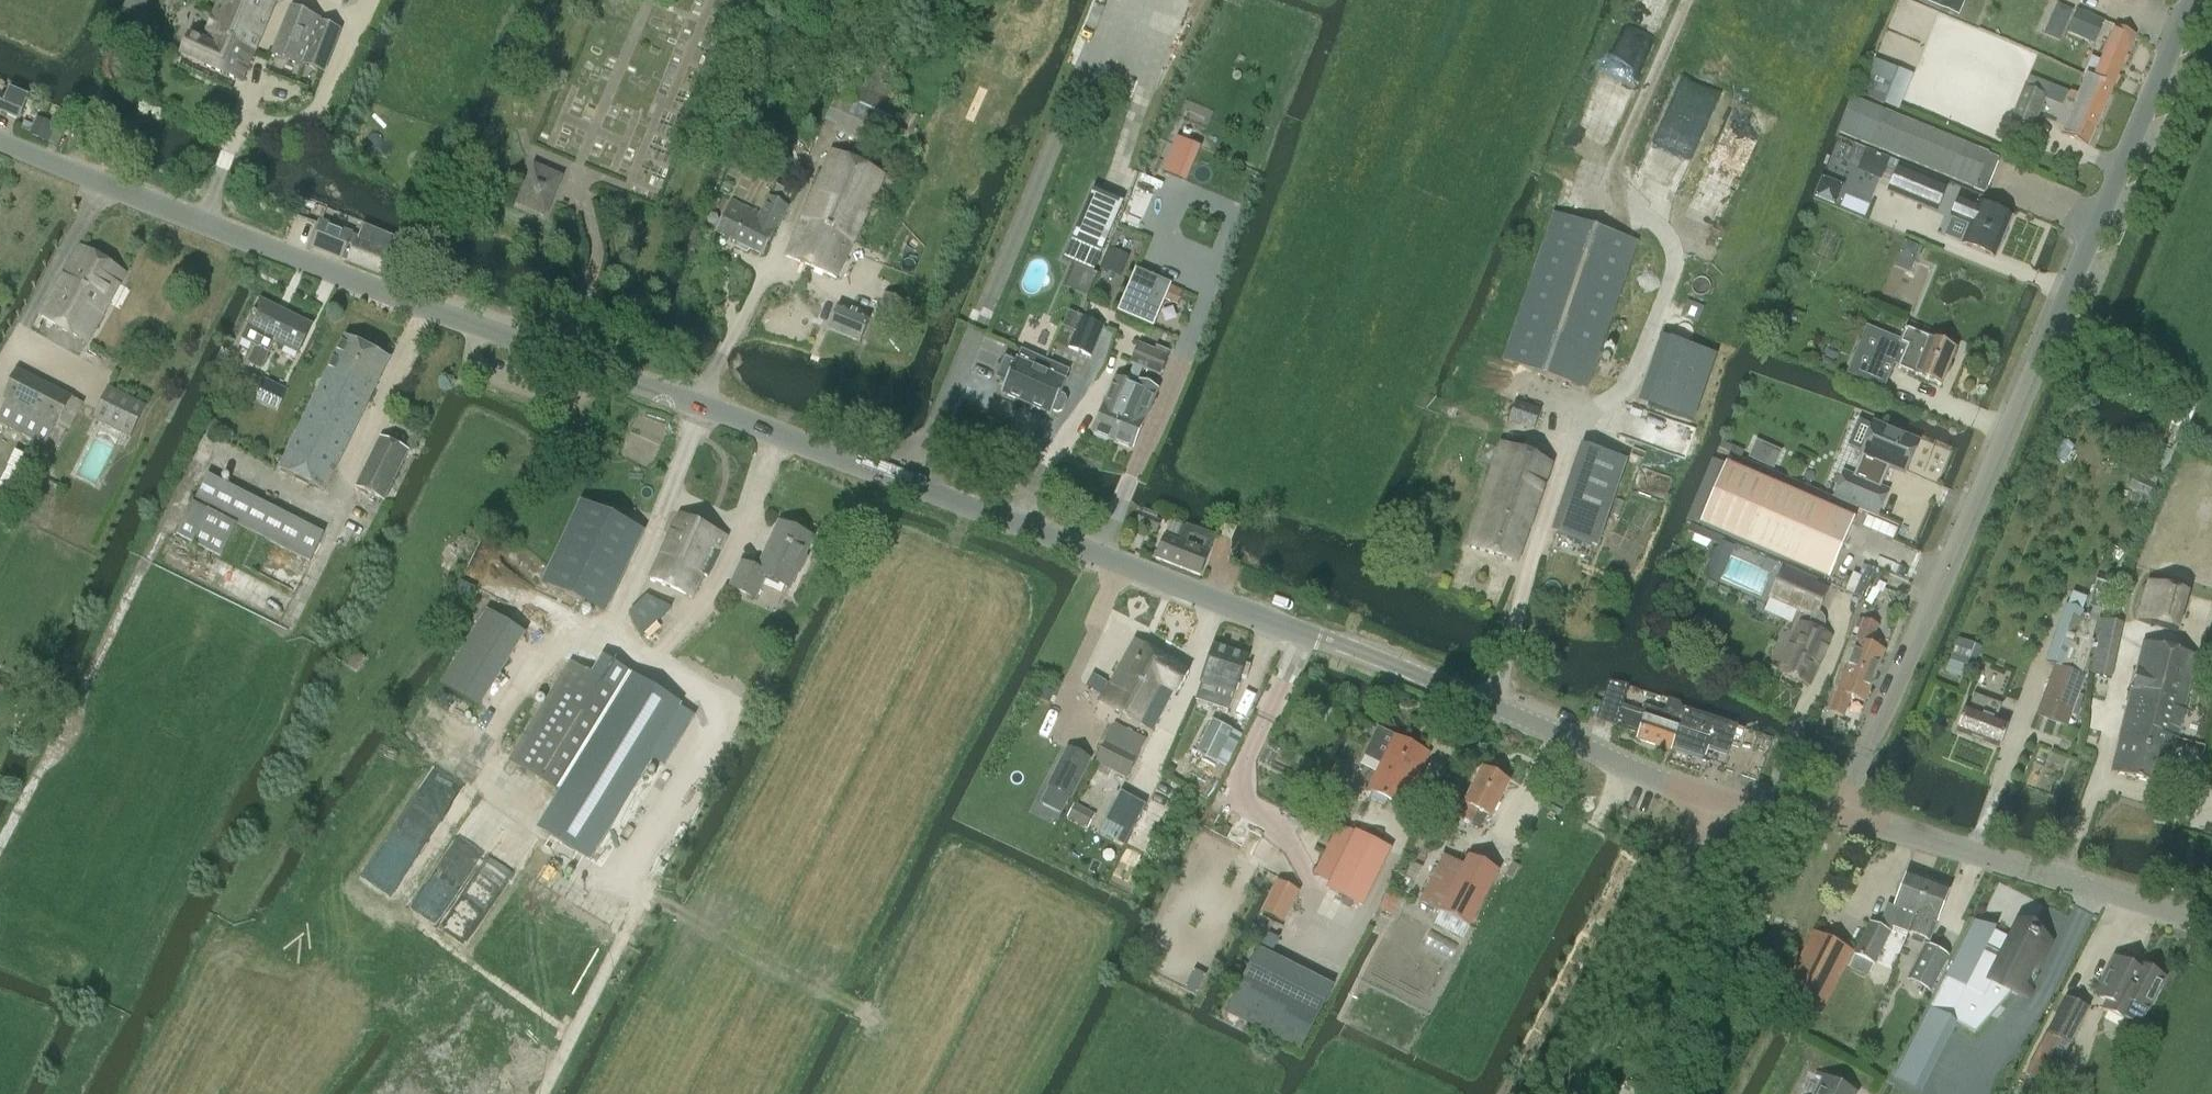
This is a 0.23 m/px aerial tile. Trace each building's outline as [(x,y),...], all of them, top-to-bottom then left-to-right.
[(269,0),(222,0),(215,15),(234,24),(227,42),(254,54),(275,4),(271,1),(269,0)] [(1925,1),(1939,7),(1957,15),(1963,0),(1925,0),(1925,1)] [(291,9),(272,54),(298,65),(302,67),(303,65),(325,73),(342,30),(321,21),(291,9)] [(2094,44),(2104,22),(2077,11),(2068,33),(2094,44)] [(227,42),(234,24),(215,15),(203,42),(189,36),(181,55),(242,83),(254,54),(227,42)] [(2047,28),(2044,35),(2059,41),(2066,26),(2059,23),(2047,28)] [(2091,57),(2083,75),(2086,76),(2113,87),(2135,34),(2115,26),(2100,61),(2091,57)] [(843,116),(883,134),(896,106),(891,104),(897,89),(888,85),(895,70),(870,58),(843,116)] [(1873,62),(1859,95),(1881,104),(1895,71),(1873,62)] [(2112,89),(2113,87),(2086,76),(2079,95),(2071,92),(2068,100),(2075,103),(2062,133),(2089,145),(2113,89),(2112,89)] [(1675,113),(1708,120),(1715,88),(1681,81),(1675,113)] [(2023,86),(2010,116),(2032,125),(2045,95),(2023,86)] [(19,119),(28,97),(10,90),(7,97),(0,94),(0,111),(19,119)] [(1987,155),(1885,114),(1854,101),(1840,135),(1985,193),(1998,159),(1987,155)] [(54,117),(51,125),(55,127),(64,130),(66,124),(67,122),(54,117)] [(34,126),(30,137),(48,144),(55,127),(51,125),(36,120),(34,126)] [(24,122),(20,133),(29,136),(30,137),(34,126),(24,122)] [(55,127),(48,144),(52,145),(57,147),(64,130),(55,127)] [(1161,174),(1185,183),(1200,148),(1175,138),(1161,174)] [(1859,163),(1881,172),(1887,158),(1865,149),(1859,163)] [(813,224),(853,243),(884,176),(833,152),(797,230),(808,235),(813,224)] [(1899,167),(1889,192),(1923,205),(1937,211),(1947,186),(1933,181),(1899,167)] [(526,190),(520,202),(537,209),(541,198),(543,199),(546,192),(548,192),(554,178),(536,170),(528,191),(526,190)] [(779,182),(775,190),(788,197),(792,189),(779,182)] [(1096,264),(1120,206),(1098,197),(1074,255),(1096,264)] [(788,207),(769,198),(760,215),(732,201),(717,233),(737,243),(736,247),(748,253),(750,249),(764,256),(785,212),(788,207)] [(2011,218),(1978,204),(1977,206),(1959,199),(1951,217),(1970,225),(1962,244),(1994,257),(2011,218)] [(1587,390),(1637,243),(1554,214),(1503,361),(1587,390)] [(342,259),(352,235),(322,223),(312,247),(342,259)] [(836,279),(853,243),(813,224),(808,235),(797,230),(785,257),(836,279)] [(388,278),(402,244),(362,228),(348,262),(388,278)] [(81,246),(39,317),(87,344),(111,302),(126,273),(81,246)] [(1101,269),(1120,277),(1129,256),(1110,249),(1101,269)] [(1138,273),(1120,314),(1153,328),(1165,299),(1178,305),(1183,292),(1138,273)] [(903,302),(885,294),(874,321),(892,329),(903,302)] [(249,325),(242,340),(255,346),(247,361),(261,368),(268,353),(269,353),(275,341),(299,353),(312,327),(261,302),(249,325)] [(860,343),(870,318),(838,305),(828,329),(860,343)] [(1069,309),(1062,325),(1076,331),(1069,348),(1091,357),(1104,327),(1081,317),(1082,315),(1069,309)] [(1881,339),(1863,381),(1883,389),(1894,364),(1899,367),(1898,369),(1941,386),(1956,350),(1905,329),(1900,341),(1899,343),(1898,343),(1897,345),(1881,339)] [(1693,422),(1715,355),(1661,337),(1639,404),(1693,422)] [(324,492),(389,360),(345,339),(280,470),(324,492)] [(1092,433),(1113,441),(1138,381),(1143,369),(1160,376),(1170,353),(1156,347),(1154,352),(1139,345),(1131,364),(1134,365),(1126,383),(1115,378),(1109,392),(1110,392),(1105,404),(1104,403),(1092,433)] [(1005,357),(995,378),(1006,382),(1001,394),(1002,394),(1050,415),(1051,416),(1053,411),(1057,413),(1062,412),(1066,401),(1065,397),(1060,395),(1066,381),(1065,381),(1070,371),(1056,365),(1051,375),(1041,371),(1045,360),(1021,350),(1017,359),(1016,359),(1015,361),(1005,357)] [(0,415),(0,424),(45,447),(56,425),(58,426),(72,398),(17,370),(3,398),(8,400),(0,415)] [(1138,381),(1113,441),(1133,449),(1158,389),(1138,381)] [(262,385),(255,399),(278,411),(285,396),(262,385)] [(130,438),(145,407),(109,389),(94,419),(130,438)] [(1534,430),(1540,412),(1515,403),(1509,422),(1534,430)] [(1861,456),(1852,478),(1879,489),(1889,467),(1904,474),(1917,442),(1874,424),(1861,456)] [(384,501),(408,452),(381,438),(356,488),(384,501)] [(1755,439),(1746,469),(1774,477),(1784,447),(1755,439)] [(2054,459),(2065,464),(2074,447),(2062,442),(2054,459)] [(1553,462),(1527,453),(1501,444),(1465,547),(1516,563),(1553,462)] [(1567,503),(1607,517),(1626,461),(1586,447),(1567,503)] [(1828,580),(1854,521),(1725,465),(1700,524),(1828,580)] [(1878,515),(1887,492),(1844,474),(1834,497),(1878,515)] [(2128,488),(2150,498),(2157,484),(2134,474),(2128,488)] [(208,475),(177,535),(221,557),(238,524),(310,562),(324,534),(208,475)] [(581,503),(543,584),(605,614),(644,532),(581,503)] [(1141,513),(1137,523),(1157,531),(1161,522),(1141,513)] [(680,515),(650,578),(692,599),(703,576),(708,578),(727,537),(680,515)] [(742,563),(731,588),(755,599),(764,578),(789,589),(812,538),(780,524),(758,570),(742,563)] [(1165,536),(1156,559),(1200,576),(1209,554),(1215,537),(1186,526),(1181,543),(1165,536)] [(1694,535),(1692,542),(1707,548),(1711,542),(1694,535)] [(1721,542),(1705,579),(1714,583),(1730,546),(1721,542)] [(1782,568),(1769,596),(1813,616),(1816,618),(1819,613),(1829,590),(1782,568)] [(471,598),(476,588),(460,580),(455,590),(471,598)] [(1873,588),(1865,602),(1871,606),(1879,592),(1882,593),(1886,586),(1879,581),(1874,589),(1873,588)] [(2097,581),(2091,600),(2103,603),(2108,585),(2097,581)] [(2178,634),(2189,596),(2148,584),(2137,622),(2178,634)] [(672,609),(647,595),(629,614),(642,638),(672,609)] [(2040,703),(2036,717),(2065,727),(2070,714),(2083,677),(2079,676),(2092,641),(2090,641),(2097,622),(2088,619),(2089,616),(2086,615),(2085,618),(2082,617),(2083,612),(2066,606),(2065,610),(2046,662),(2054,665),(2040,703)] [(488,611),(441,685),(479,709),(525,634),(488,611)] [(1801,622),(1779,673),(1809,686),(1831,636),(1822,632),(1824,627),(1825,623),(1824,619),(1822,615),(1819,613),(1816,618),(1813,616),(1808,626),(1801,622)] [(1857,618),(1849,637),(1856,640),(1864,620),(1857,618)] [(1840,664),(1875,677),(1885,651),(1871,645),(1878,626),(1864,620),(1856,640),(1849,637),(1840,664)] [(2104,635),(2096,678),(2115,682),(2126,626),(2104,621),(2101,634),(2104,635)] [(1968,668),(1977,646),(1959,639),(1950,661),(1966,667),(1968,668)] [(1143,674),(1175,691),(1178,693),(1190,671),(1135,640),(1122,663),(1143,674)] [(2143,641),(2118,743),(2153,751),(2157,734),(2175,738),(2194,654),(2143,641)] [(1201,683),(1195,699),(1228,710),(1233,694),(1245,659),(1213,648),(1201,683)] [(356,652),(347,665),(357,671),(365,657),(356,652)] [(1950,661),(1946,673),(1961,679),(1966,667),(1950,661)] [(563,677),(511,762),(563,794),(572,800),(604,820),(666,721),(634,701),(572,663),(563,677)] [(1122,714),(1143,674),(1122,663),(1110,685),(1109,685),(1100,701),(1122,714)] [(1865,703),(1875,677),(1840,664),(1830,690),(1837,693),(1830,713),(1844,718),(1851,698),(1865,703)] [(1101,693),(1107,682),(1093,674),(1087,685),(1101,693)] [(1151,731),(1175,691),(1143,674),(1122,714),(1151,731)] [(1671,747),(1681,718),(1664,713),(1645,706),(1643,713),(1636,710),(1622,705),(1629,686),(1609,682),(1596,719),(1615,725),(1615,726),(1639,734),(1637,740),(1661,748),(1662,744),(1671,747)] [(1043,687),(1038,698),(1049,703),(1054,693),(1043,687)] [(1965,710),(1956,733),(1999,749),(2007,726),(1995,721),(2001,706),(1974,696),(1969,711),(1965,710)] [(1668,700),(1664,713),(1681,718),(1684,709),(1681,704),(1668,700)] [(1317,702),(1310,715),(1325,723),(1332,709),(1317,702)] [(1681,718),(1671,747),(1705,758),(1708,746),(1728,753),(1737,727),(1684,709),(1681,718)] [(1193,750),(1186,762),(1212,775),(1224,753),(1230,756),(1240,736),(1213,721),(1197,752),(1193,750)] [(1108,739),(1096,763),(1097,764),(1119,775),(1127,779),(1139,755),(1145,742),(1114,726),(1108,739)] [(1378,729),(1365,755),(1381,763),(1368,790),(1372,792),(1369,798),(1385,806),(1388,800),(1399,806),(1426,752),(1378,729)] [(2165,783),(2175,738),(2157,734),(2153,751),(2118,743),(2111,771),(2110,772),(2165,785),(2165,783)] [(1070,797),(1080,778),(1090,760),(1068,749),(1059,767),(1049,787),(1050,787),(1041,804),(1061,814),(1070,797)] [(2194,792),(2200,768),(2181,764),(2175,788),(2194,792)] [(1468,806),(1461,818),(1473,825),(1473,824),(1481,828),(1487,816),(1490,817),(1508,783),(1483,770),(1465,804),(1468,806)] [(1107,818),(1101,829),(1128,844),(1149,805),(1122,791),(1107,818)] [(1075,804),(1067,817),(1088,829),(1096,815),(1075,804)] [(1627,820),(1630,813),(1623,809),(1620,816),(1627,820)] [(1330,883),(1355,833),(1339,825),(1314,875),(1330,883)] [(1328,888),(1363,906),(1390,851),(1355,833),(1330,883),(1328,888)] [(1445,856),(1420,902),(1469,928),(1499,872),(1469,856),(1464,866),(1445,856)] [(1499,885),(1512,862),(1504,858),(1498,870),(1500,870),(1499,872),(1494,882),(1499,885)] [(1870,923),(1849,967),(1868,976),(1886,942),(1890,933),(1895,920),(1902,923),(1912,926),(1929,882),(1908,875),(1897,905),(1889,902),(1882,919),(1879,927),(1870,923)] [(1277,882),(1262,913),(1283,924),(1299,893),(1277,882)] [(1912,926),(1909,935),(1929,942),(1949,890),(1929,882),(1912,926)] [(1391,912),(1398,899),(1386,893),(1379,906),(1391,912)] [(1973,923),(1895,1076),(1923,1090),(1957,1022),(1977,1032),(2015,989),(2029,996),(2039,975),(2034,972),(2049,944),(2037,938),(2029,933),(2027,936),(2016,930),(2009,945),(2002,941),(2003,939),(1992,933),(1990,937),(1972,928),(1975,923),(1973,923)] [(1426,945),(1455,961),(1463,946),(1434,930),(1426,945)] [(1813,934),(1783,995),(1822,1015),(1852,954),(1813,934)] [(1936,982),(1950,957),(1926,944),(1913,969),(1936,982)] [(2115,959),(2095,996),(2107,1003),(2103,1010),(2129,1024),(2129,1022),(2138,1027),(2146,1013),(2164,979),(2139,966),(2136,970),(2115,959)] [(1323,1007),(1247,968),(1225,1012),(1301,1050),(1323,1007)] [(2048,1086),(2088,1010),(2066,998),(2026,1075),(2048,1086)] [(1816,1074),(1816,1075),(1824,1079),(1816,1093),(1855,1093),(1816,1074)]
